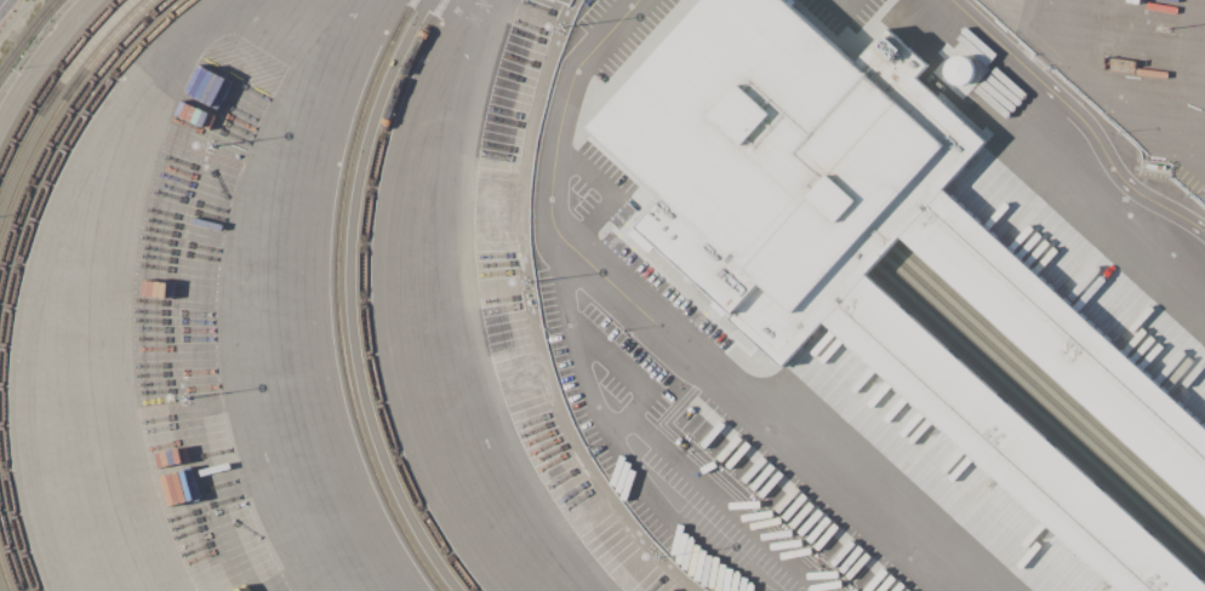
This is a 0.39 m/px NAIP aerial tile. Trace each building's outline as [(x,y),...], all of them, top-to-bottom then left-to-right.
[(587,127),(704,0),(787,0),(853,61),(885,27),(926,64),(914,76),(986,142),(942,189),(1204,428),(1204,515),(900,236),(866,274),(1204,584),(1204,590),(1124,590),(822,315),(781,360),(634,226),(662,196),(587,127)]
